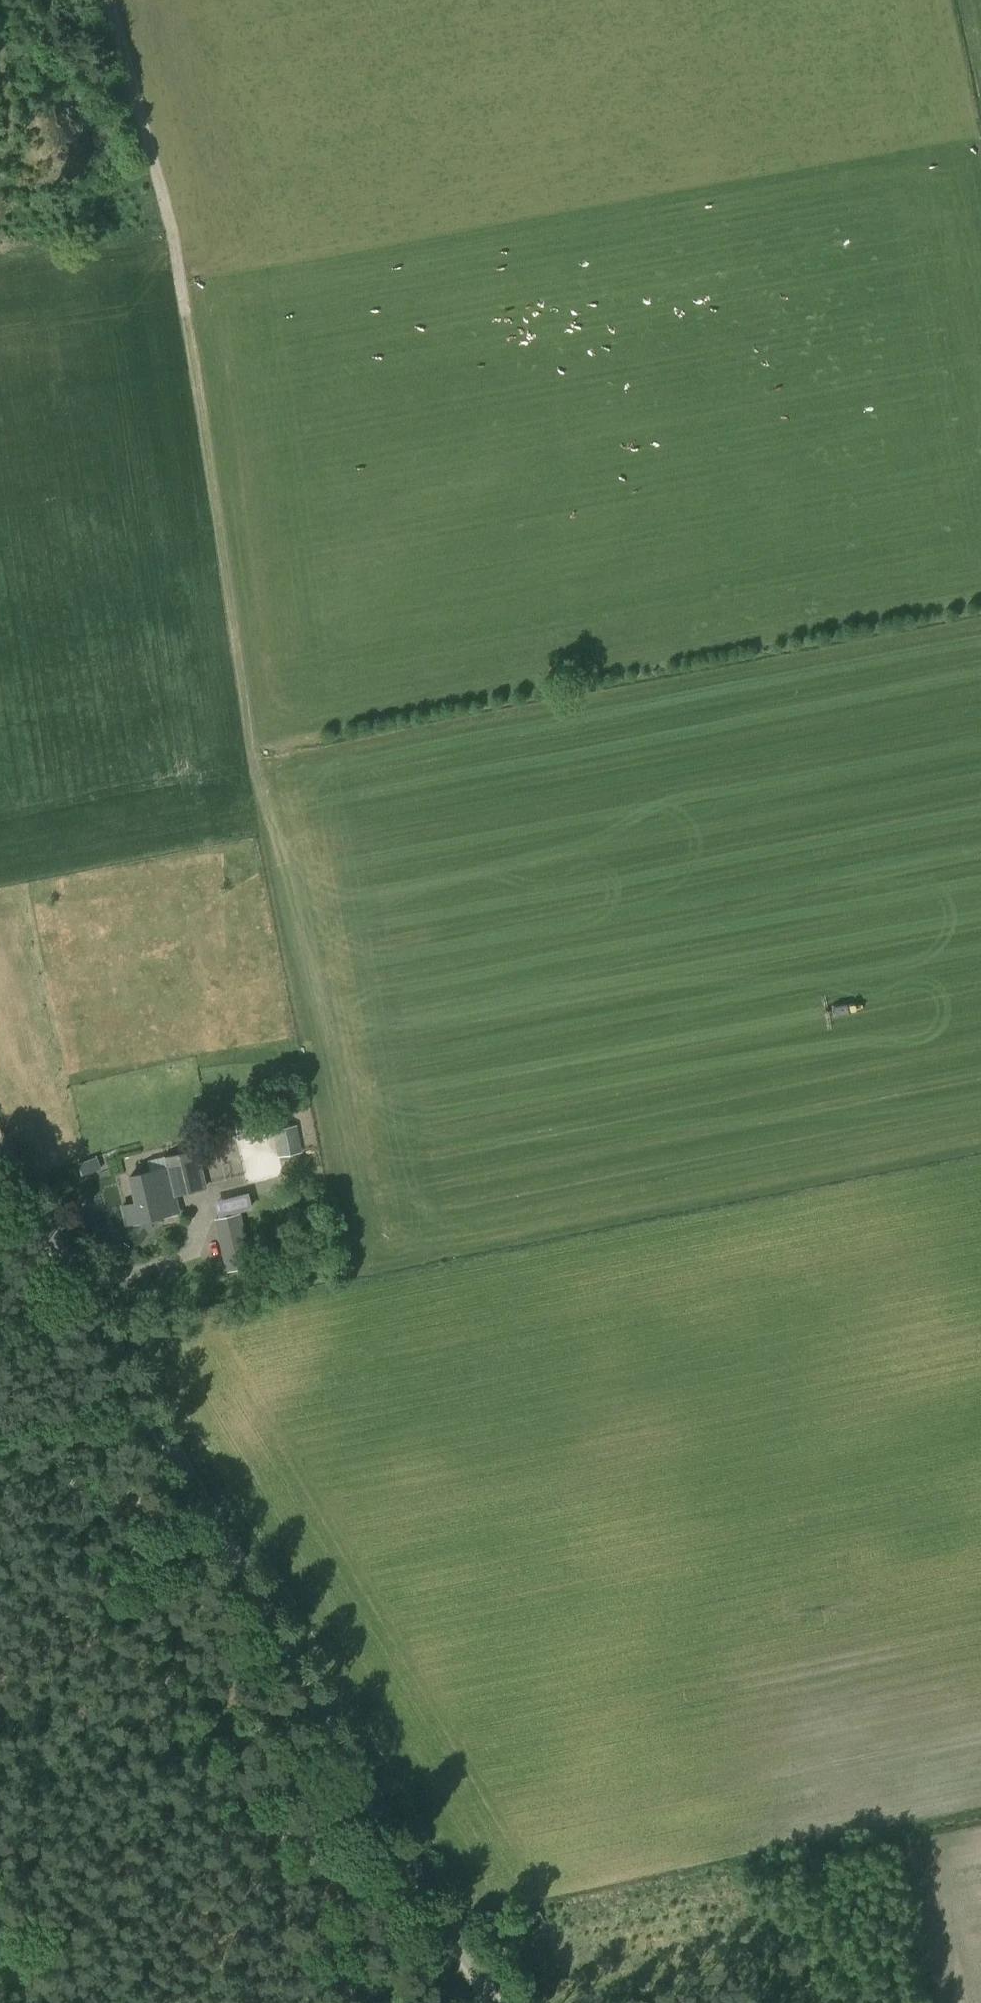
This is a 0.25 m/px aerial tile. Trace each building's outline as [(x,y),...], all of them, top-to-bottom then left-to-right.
[(247,1118),(234,1120),(234,1121),(238,1140),(251,1137),(247,1118)] [(296,1124),(273,1128),(274,1131),(278,1154),(301,1150),(296,1124)] [(127,1222),(176,1210),(173,1196),(206,1188),(198,1149),(165,1157),(168,1167),(131,1176),(137,1202),(123,1205),(127,1222)] [(96,1156),(87,1160),(91,1171),(101,1167),(96,1156)]
